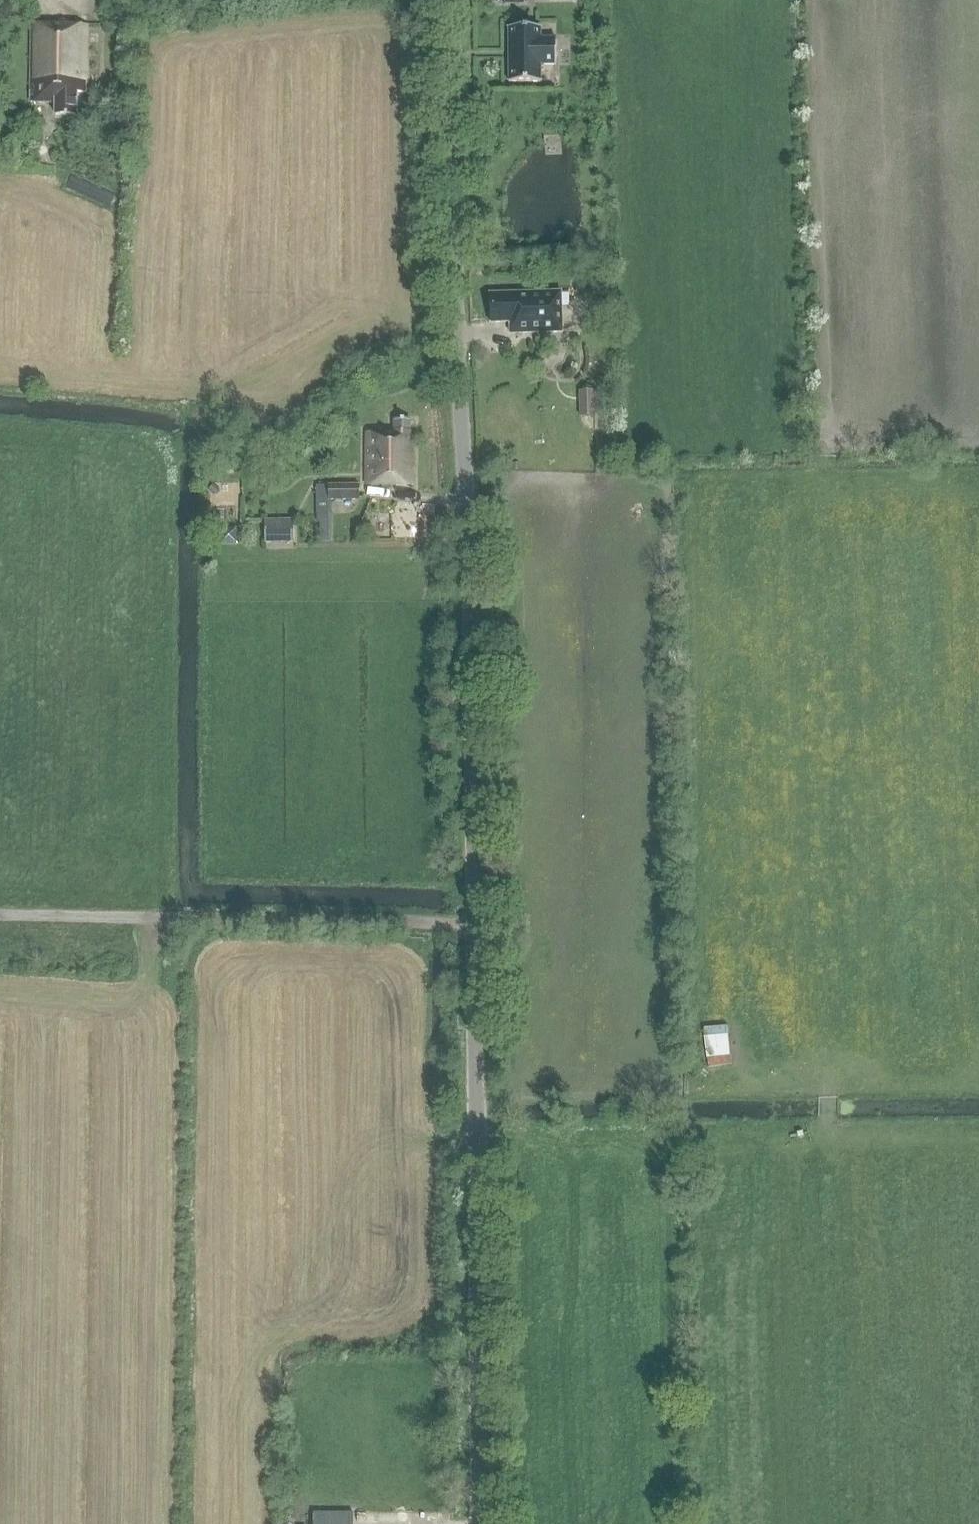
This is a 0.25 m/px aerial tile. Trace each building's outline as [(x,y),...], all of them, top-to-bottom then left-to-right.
[(87,24),(33,24),(32,101),(57,101),(57,114),(77,114),(77,91),(86,91),(87,24)] [(540,27),(508,27),(509,82),(541,82),(541,65),(556,65),(556,38),(540,38),(540,27)] [(509,294),(490,295),(491,324),(510,323),(510,334),(562,333),(561,293),(509,294)] [(595,391),(579,391),(580,417),(595,417),(595,391)] [(413,486),(414,444),(411,444),(411,420),(395,420),(395,432),(367,432),(367,485),(413,486)] [(360,485),(317,485),(317,524),(320,524),(320,543),(331,543),(331,500),(360,500),(360,485)] [(265,520),(265,543),(293,543),(293,520),(265,520)] [(710,1056),(734,1055),(733,1024),(708,1026),(710,1056)] [(312,1513),(312,1523),(353,1523),(353,1513),(312,1513)]
